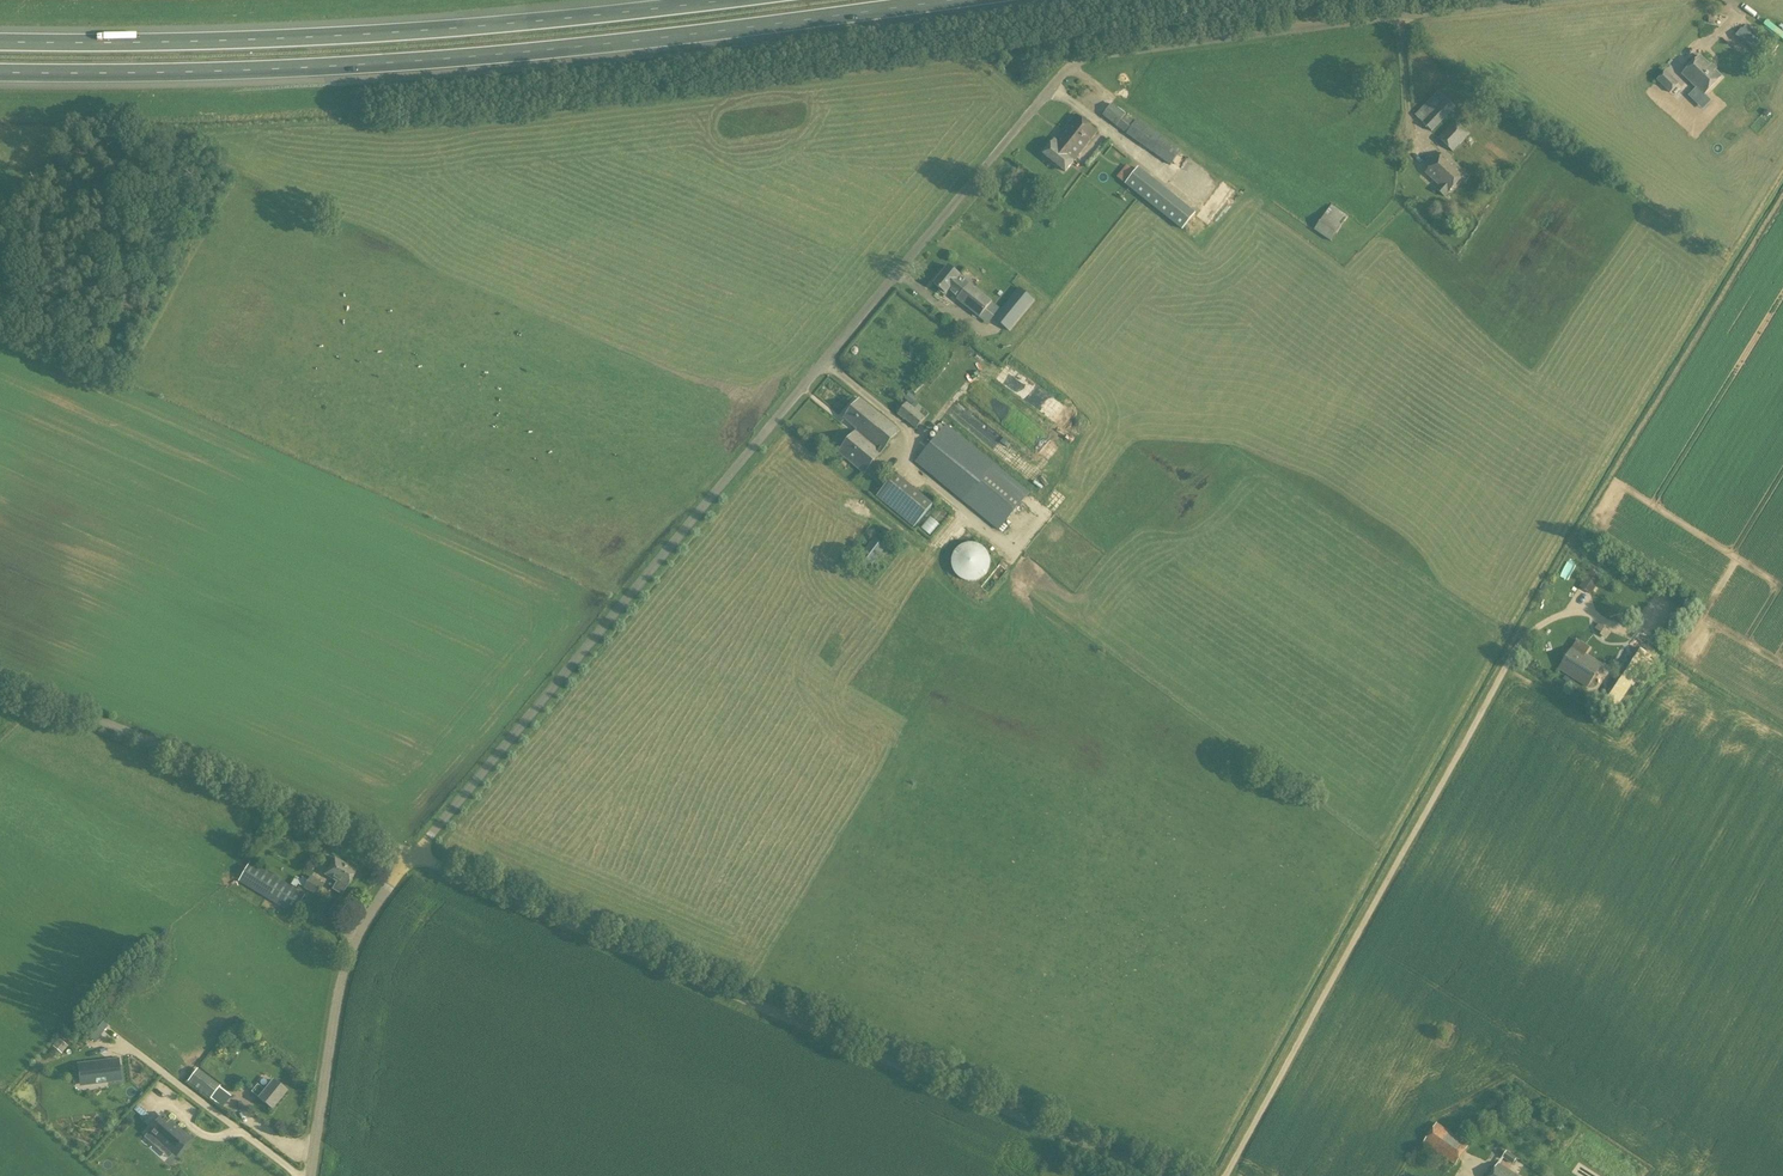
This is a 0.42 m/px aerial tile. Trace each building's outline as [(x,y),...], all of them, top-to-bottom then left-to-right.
[(1741,28),(1734,38),(1749,50),(1757,39),(1741,28)] [(1766,51),(1761,47),(1756,54),(1761,58),(1766,51)] [(1721,77),(1718,74),(1715,71),(1718,69),(1712,64),(1710,66),(1700,56),(1682,75),(1697,89),(1695,91),(1700,97),(1702,94),(1704,95),(1721,77)] [(1679,84),(1666,71),(1656,81),(1670,94),(1679,84)] [(1432,132),(1456,108),(1438,91),(1415,116),(1432,132)] [(1136,120),(1135,122),(1126,115),(1112,104),(1102,116),(1126,135),(1170,166),(1180,151),(1136,120)] [(1096,132),(1076,116),(1045,156),(1065,172),(1096,132)] [(1455,121),(1438,138),(1453,153),(1470,135),(1455,121)] [(1439,187),(1436,189),(1445,198),(1466,175),(1444,154),(1425,174),(1439,187)] [(1125,185),(1182,230),(1195,213),(1138,168),(1125,185)] [(1199,216),(1211,225),(1238,190),(1226,181),(1199,216)] [(1314,231),(1331,243),(1348,217),(1331,206),(1314,231)] [(986,310),(994,318),(1010,331),(1035,301),(1019,288),(1001,309),(961,277),(949,267),(934,284),(946,294),(947,293),(980,318),(986,310)] [(915,398),(909,393),(905,398),(911,403),(915,398)] [(839,452),(864,473),(900,431),(860,400),(844,419),(858,430),(839,452)] [(926,418),(929,414),(923,409),(920,413),(907,403),(898,414),(916,430),(926,418)] [(1017,412),(1006,425),(1031,447),(1042,434),(1017,412)] [(997,530),(1029,492),(947,424),(915,463),(997,530)] [(920,494),(895,473),(881,491),(877,488),(872,494),(876,497),(900,518),(914,529),(934,505),(920,494)] [(873,567),(886,548),(875,539),(860,557),(873,567)] [(957,546),(962,580),(993,576),(988,542),(957,546)] [(1601,578),(1590,571),(1579,588),(1591,595),(1601,578)] [(1611,633),(1598,623),(1594,628),(1601,633),(1600,635),(1606,640),(1611,633)] [(1559,670),(1588,687),(1602,665),(1586,655),(1590,649),(1578,641),(1559,670)] [(1656,659),(1636,647),(1604,697),(1618,707),(1635,680),(1641,683),(1656,659)] [(342,895),(356,871),(335,858),(324,875),(337,883),(332,890),(342,895)] [(293,915),(305,896),(301,893),(250,862),(238,882),(293,915)] [(310,876),(303,890),(311,894),(316,897),(323,884),(310,876)] [(98,1037),(90,1030),(86,1035),(95,1041),(98,1037)] [(52,1046),(61,1054),(67,1047),(57,1039),(52,1046)] [(107,1078),(107,1082),(121,1081),(118,1059),(80,1064),(82,1081),(107,1078)] [(220,1086),(198,1069),(188,1082),(210,1099),(220,1086)] [(257,1085),(251,1092),(272,1110),(287,1092),(273,1081),(265,1091),(257,1085)] [(135,1113),(145,1122),(160,1105),(150,1096),(135,1113)] [(173,1152),(174,1153),(175,1153),(187,1139),(162,1117),(150,1131),(150,1132),(167,1146),(165,1148),(171,1153),(173,1152)] [(1423,1143),(1455,1166),(1469,1146),(1437,1123),(1423,1143)] [(1512,1164),(1517,1158),(1507,1151),(1502,1158),(1512,1164)] [(1498,1163),(1490,1175),(1518,1175),(1498,1163)]
